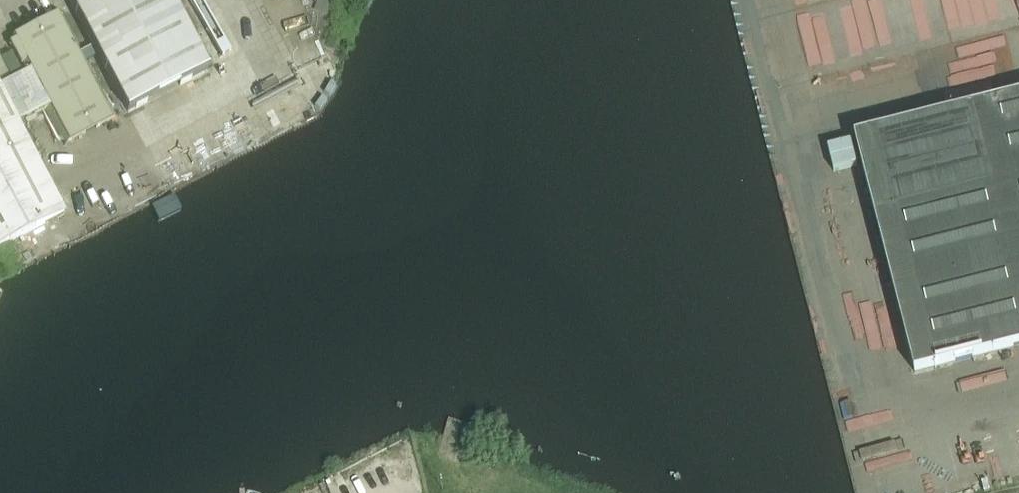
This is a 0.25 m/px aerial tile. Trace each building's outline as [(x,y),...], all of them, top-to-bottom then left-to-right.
[(63,214),(16,125),(45,109),(64,145),(117,117),(88,60),(98,55),(128,112),(208,71),(171,0),(70,0),(94,46),(83,52),(62,11),(9,39),(11,43),(10,44),(21,64),(26,73),(0,86),(0,248),(63,214)] [(9,77),(0,59),(0,81),(9,77)] [(855,138),(915,373),(1018,346),(1018,96),(855,138)]
